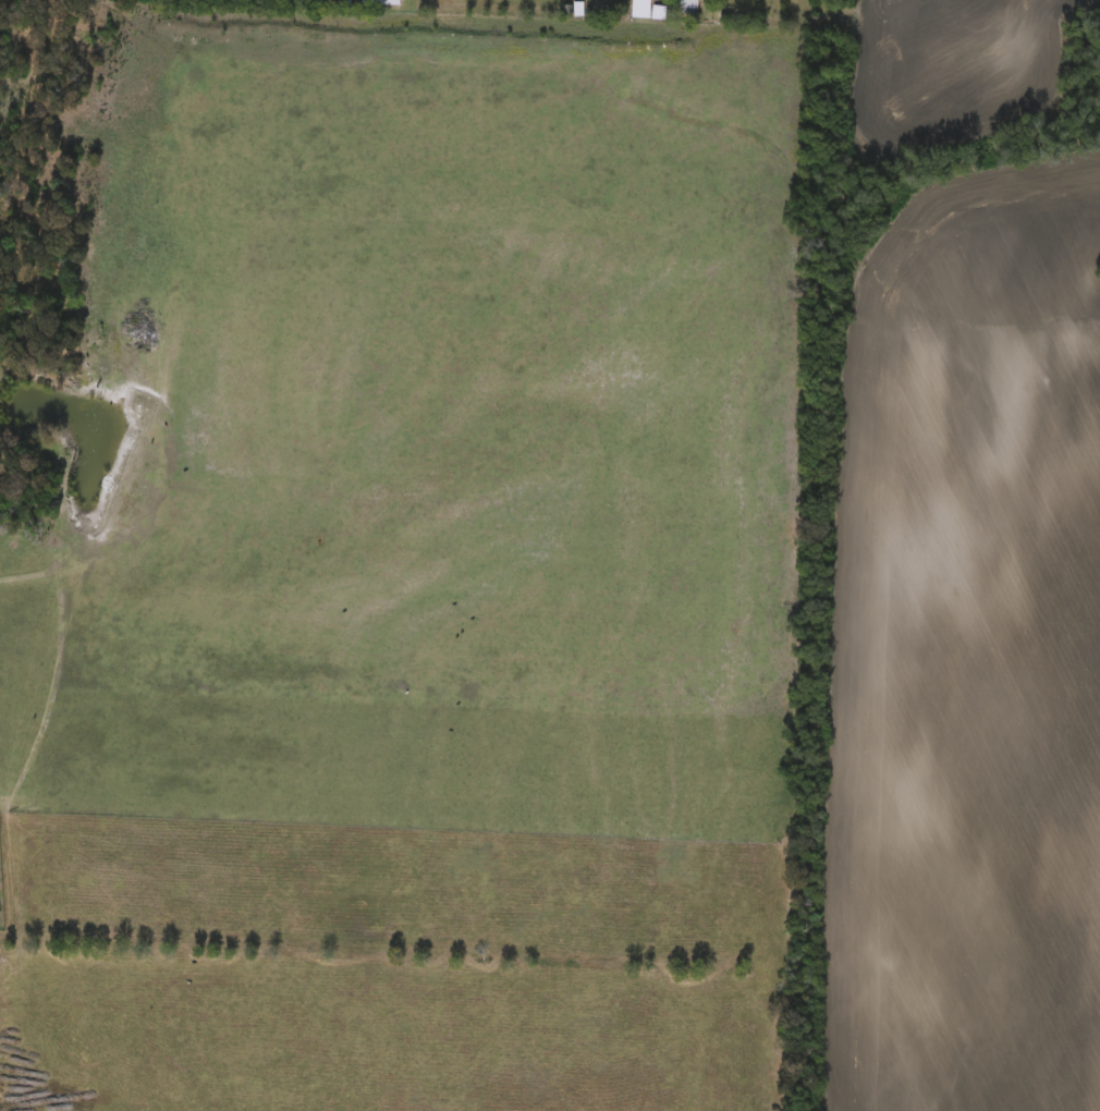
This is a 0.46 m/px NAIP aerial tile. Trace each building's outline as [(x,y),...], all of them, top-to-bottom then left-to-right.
[(681,12),(681,0),(696,0),(696,12),(681,12)]
